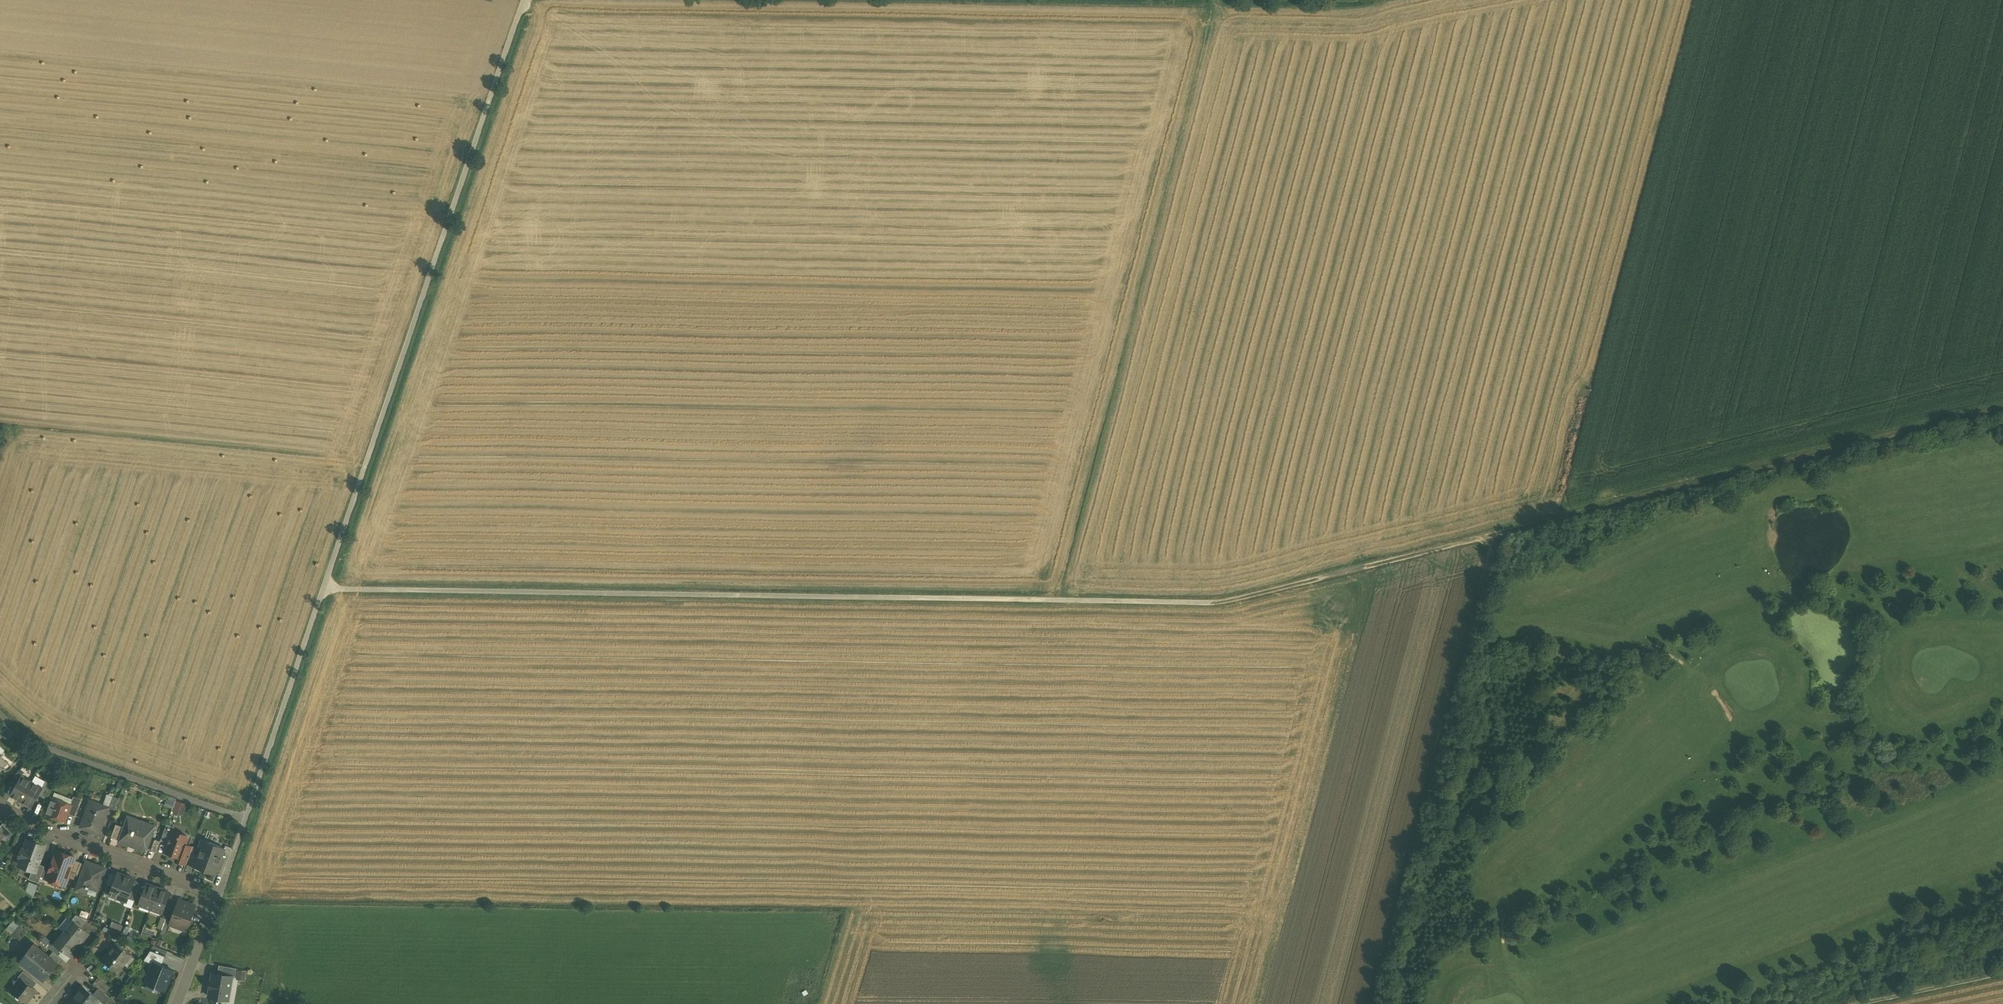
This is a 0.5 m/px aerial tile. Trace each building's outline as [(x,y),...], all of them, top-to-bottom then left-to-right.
[(4,724),(0,728),(0,732),(0,733),(3,730),(6,732),(9,728),(4,724)] [(19,770),(16,774),(12,779),(17,782),(21,775),(22,776),(24,772),(19,770)] [(17,782),(10,795),(21,801),(32,782),(22,776),(21,775),(17,782)] [(42,787),(32,782),(21,801),(31,807),(38,794),(42,787)] [(44,784),(42,787),(38,794),(45,798),(49,787),(44,784)] [(113,795),(108,807),(109,807),(115,809),(119,797),(113,795)] [(81,799),(73,796),(70,805),(71,805),(68,813),(75,816),(81,799)] [(70,805),(51,798),(45,813),(65,821),(68,813),(71,805),(70,805)] [(108,807),(90,800),(80,827),(99,833),(109,807),(108,807)] [(174,811),(185,814),(187,802),(176,800),(174,811)] [(139,828),(126,823),(124,827),(119,840),(119,841),(145,851),(154,826),(141,821),(139,828)] [(2,823),(0,826),(0,832),(2,835),(6,840),(13,833),(2,823)] [(124,827),(116,824),(111,837),(119,840),(124,827)] [(174,827),(167,824),(162,836),(168,838),(169,838),(171,832),(172,832),(174,827)] [(172,832),(171,832),(169,838),(168,838),(167,841),(167,843),(164,852),(169,854),(170,856),(173,857),(176,856),(180,858),(185,845),(188,838),(187,835),(181,833),(178,834),(172,832)] [(160,841),(155,839),(151,850),(156,852),(160,841)] [(37,843),(28,840),(25,849),(22,848),(19,857),(24,859),(22,866),(32,870),(31,873),(34,875),(38,864),(44,848),(36,845),(37,843)] [(225,848),(204,840),(204,841),(201,842),(199,847),(200,850),(198,855),(199,855),(195,865),(196,865),(216,873),(225,848)] [(191,848),(185,845),(180,858),(179,862),(186,865),(190,852),(192,848),(191,848)] [(75,857),(56,851),(46,879),(65,885),(74,860),(75,857)] [(193,853),(190,852),(186,863),(196,867),(196,865),(195,865),(199,855),(198,855),(193,853)] [(80,862),(74,860),(70,872),(76,874),(80,862)] [(86,864),(80,862),(76,874),(75,876),(81,878),(86,864)] [(105,868),(87,862),(86,864),(81,878),(76,890),(86,893),(88,887),(98,890),(105,868)] [(38,864),(34,875),(31,873),(29,879),(38,883),(44,866),(38,864)] [(136,879),(117,872),(111,889),(118,892),(116,898),(127,902),(134,885),(136,879)] [(110,873),(106,884),(111,886),(115,875),(110,873)] [(34,895),(38,884),(29,881),(25,892),(34,895)] [(158,887),(147,883),(142,897),(139,904),(140,905),(150,908),(158,887)] [(134,885),(129,898),(134,900),(136,895),(139,887),(134,885)] [(169,892),(158,887),(150,908),(161,912),(162,913),(164,905),(169,892)] [(142,897),(136,895),(134,900),(132,906),(138,908),(140,905),(139,904),(142,897)] [(170,924),(186,930),(195,906),(179,900),(176,908),(170,924)] [(170,907),(164,905),(162,913),(161,912),(159,916),(166,919),(170,907)] [(166,919),(165,922),(170,924),(176,908),(170,907),(166,919)] [(88,920),(75,915),(72,919),(75,922),(75,921),(82,927),(88,920)] [(14,920),(6,928),(11,933),(19,924),(14,920)] [(82,927),(75,921),(75,922),(65,934),(79,945),(89,933),(82,927)] [(19,924),(11,933),(15,936),(23,927),(19,924)] [(23,927),(15,936),(19,940),(28,931),(23,927)] [(56,945),(62,951),(69,957),(79,945),(65,934),(56,945)] [(62,951),(56,945),(52,942),(48,947),(53,951),(58,956),(62,951)] [(115,942),(102,959),(118,971),(131,955),(115,942)] [(49,956),(34,943),(20,961),(44,980),(58,964),(58,963),(49,956)] [(58,956),(53,951),(49,956),(58,963),(58,964),(59,964),(63,959),(58,956)] [(151,951),(144,961),(152,964),(153,963),(162,966),(165,957),(151,951)] [(164,990),(172,970),(153,963),(145,983),(164,990)] [(237,968),(219,965),(217,974),(232,976),(232,977),(235,978),(237,968)] [(37,982),(23,971),(18,977),(20,979),(22,980),(23,980),(33,987),(37,982)] [(217,974),(212,973),(211,981),(210,981),(208,988),(209,988),(208,996),(228,1000),(232,977),(232,976),(217,974)] [(110,987),(98,977),(93,984),(98,988),(104,993),(110,987)] [(20,979),(11,990),(26,1003),(36,990),(33,987),(23,980),(22,980),(20,979)] [(82,986),(68,1003),(69,1003),(70,1003),(99,1003),(100,1003),(97,1002),(99,999),(93,994),(82,986)] [(104,993),(98,988),(93,994),(99,999),(105,1003),(110,997),(104,993)]
